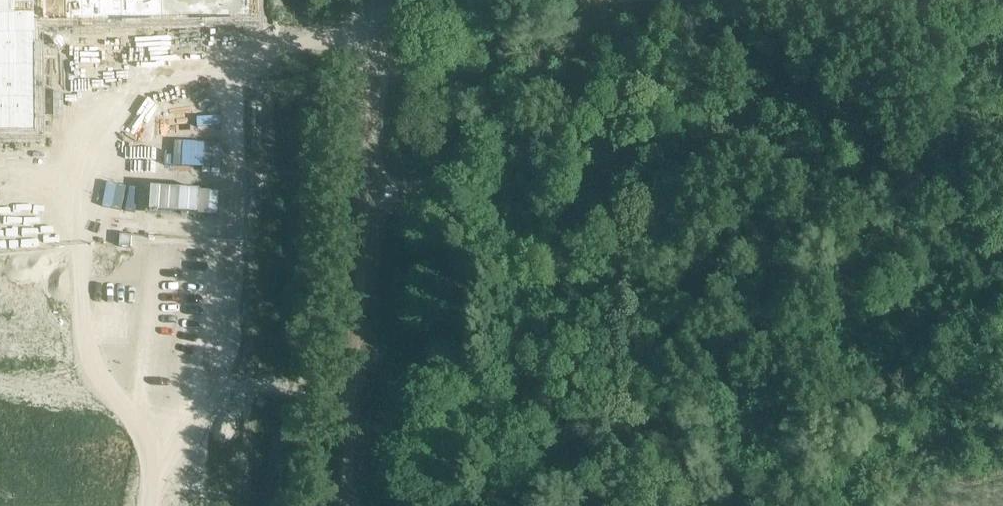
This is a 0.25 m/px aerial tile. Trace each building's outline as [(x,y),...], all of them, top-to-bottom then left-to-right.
[(38,135),(37,23),(251,20),(251,0),(0,0),(0,136),(38,135)]
